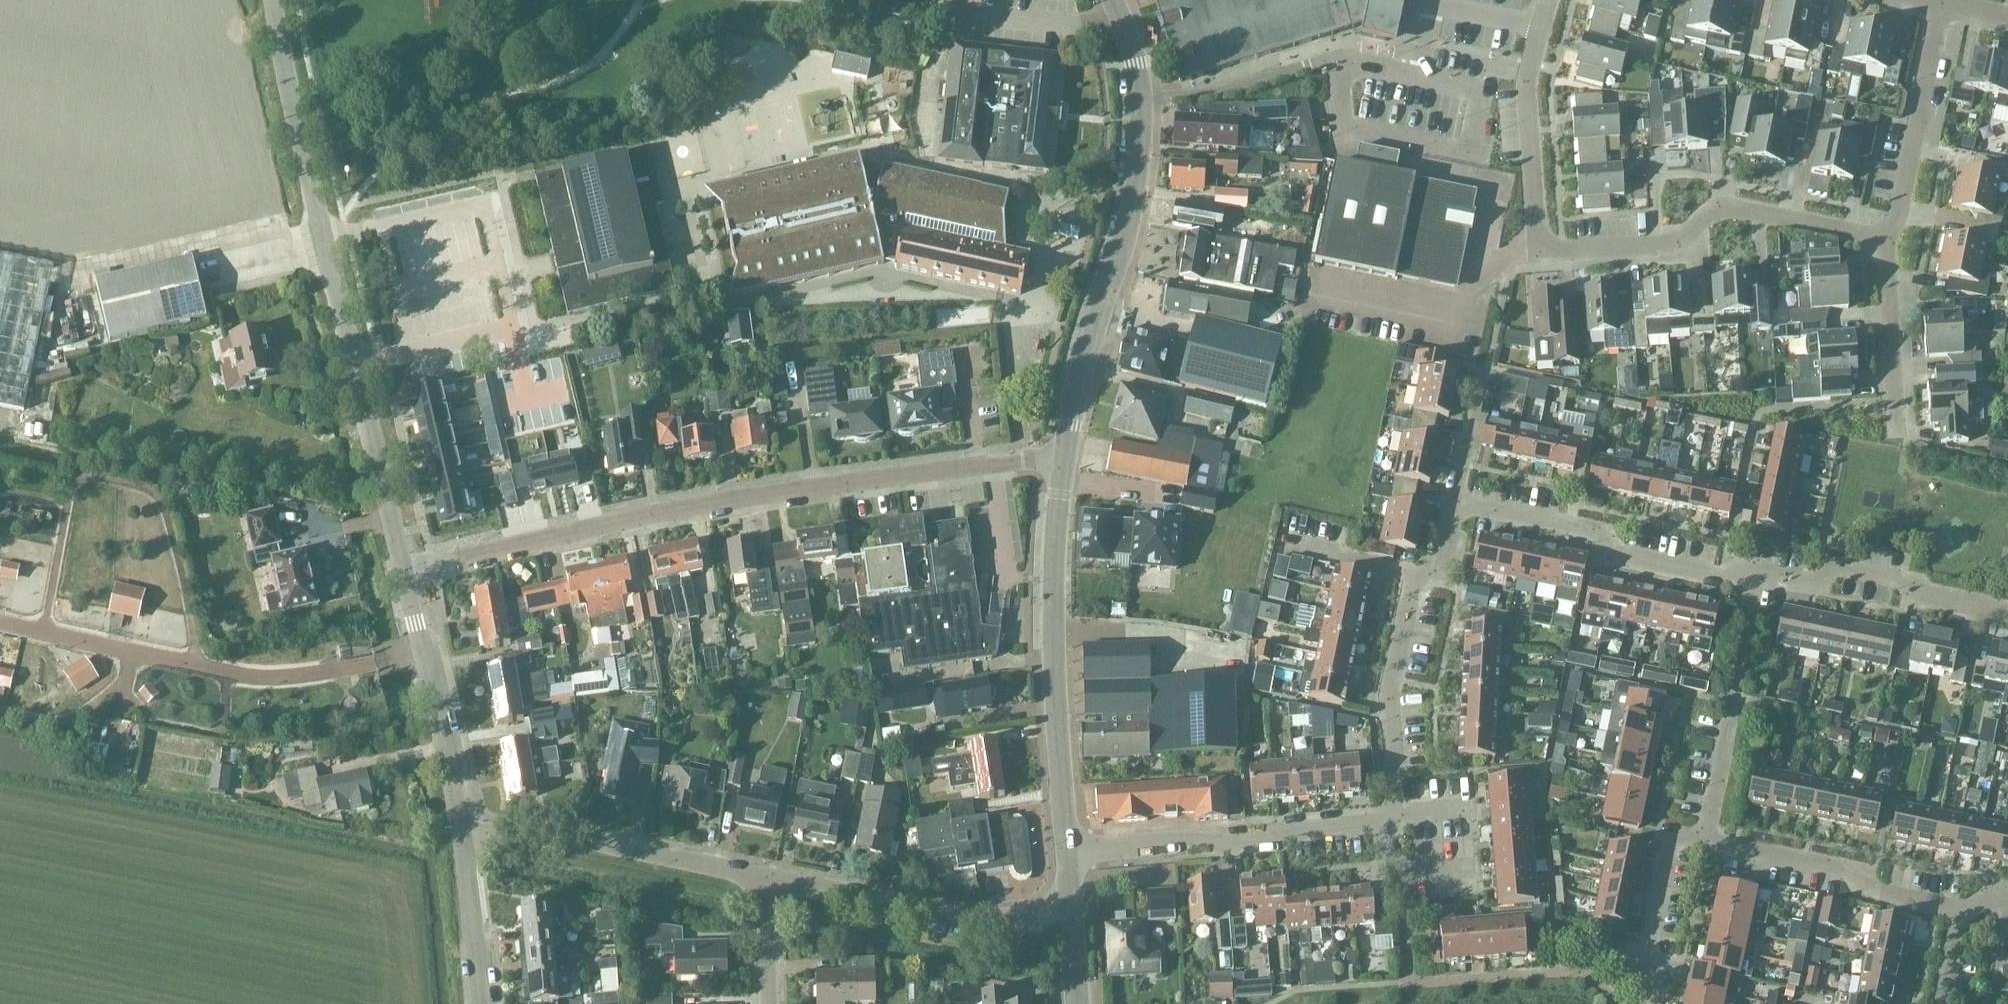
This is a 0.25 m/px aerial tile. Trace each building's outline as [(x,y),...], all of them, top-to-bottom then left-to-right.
[(911,19),(913,0),(889,0),(887,17),(911,19)] [(1364,25),(1361,34),(1387,41),(1393,3),(1401,5),(1402,0),(1168,0),(1155,4),(1159,15),(1157,15),(1163,35),(1165,35),(1170,51),(1168,52),(1174,72),(1176,71),(1180,82),(1364,25)] [(1639,6),(1616,0),(1594,0),(1591,9),(1594,9),(1591,23),(1618,30),(1621,17),(1635,20),(1639,6)] [(1670,41),(1684,44),(1685,40),(1705,44),(1708,34),(1715,0),(1692,0),(1688,19),(1675,16),(1670,41)] [(1708,34),(1728,39),(1726,53),(1740,55),(1745,31),(1732,28),(1737,0),(1715,0),(1708,34)] [(1786,51),(1794,12),(1789,10),(1790,7),(1773,4),(1767,35),(1753,33),(1748,57),(1762,60),(1765,46),(1786,51)] [(1799,13),(1794,12),(1786,51),(1784,62),(1805,67),(1804,69),(1818,72),(1823,47),(1810,44),(1817,13),(1800,9),(1799,13)] [(1661,19),(1648,16),(1642,37),(1655,40),(1661,19)] [(1862,78),(1864,67),(1873,28),(1867,27),(1868,23),(1852,20),(1845,51),(1832,49),(1827,73),(1841,76),(1841,74),(1862,78)] [(1614,44),(1618,30),(1591,23),(1587,36),(1584,36),(1580,50),(1624,62),(1628,48),(1614,44)] [(1878,29),(1873,28),(1864,67),(1885,71),(1882,85),(1896,88),(1901,63),(1888,60),(1895,29),(1878,25),(1878,29)] [(1058,123),(1060,108),(1053,107),(1059,58),(993,50),(993,51),(950,46),(937,161),(981,166),(982,165),(1045,172),(1051,123),(1058,123)] [(1620,76),(1624,62),(1580,50),(1576,64),(1579,65),(1576,79),(1602,86),(1606,72),(1620,76)] [(1986,93),(1994,53),(1982,51),(1977,54),(1971,53),(1967,74),(1955,71),(1949,102),(1971,107),(1975,91),(1986,93)] [(2007,56),(1994,53),(1986,93),(1998,95),(1995,108),(2007,110),(2007,57),(2007,56)] [(835,54),(831,71),(867,79),(870,62),(835,54)] [(1694,109),(1683,110),(1686,147),(1707,146),(1705,117),(1725,116),(1723,90),(1693,92),(1694,109)] [(1686,147),(1683,110),(1682,93),(1648,95),(1651,130),(1664,129),(1665,149),(1686,147)] [(1572,112),(1573,126),(1618,123),(1617,108),(1603,109),(1602,95),(1574,97),(1575,111),(1572,112)] [(1764,163),(1772,126),(1760,124),(1764,106),(1742,101),(1737,128),(1749,130),(1743,159),(1764,163)] [(1174,118),(1173,146),(1213,149),(1235,150),(1247,151),(1248,124),(1255,125),(1255,122),(1285,120),(1296,119),(1304,148),(1294,148),(1293,162),(1321,164),(1309,118),(1306,102),(1284,103),(1243,106),(1243,105),(1177,108),(1176,118),(1174,118)] [(1783,128),(1772,126),(1764,163),(1785,167),(1791,139),(1804,142),(1811,105),(1797,102),(1794,117),(1786,115),(1783,128)] [(1845,107),(1834,104),(1832,116),(1842,118),(1845,107)] [(1619,138),(1618,123),(1573,126),(1574,141),(1577,141),(1578,155),(1606,153),(1605,139),(1619,138)] [(1818,136),(1811,172),(1832,177),(1841,129),(1821,125),(1818,136)] [(1841,129),(1832,177),(1852,181),(1858,154),(1870,156),(1869,156),(1871,157),(1876,130),(1854,125),(1853,131),(1842,129),(1842,130),(1841,129)] [(1359,147),(1355,167),(1335,163),(1314,262),(1395,279),(1395,275),(1454,287),(1473,195),(1414,183),(1415,179),(1395,175),(1399,155),(1359,147)] [(626,159),(625,156),(534,178),(566,315),(675,289),(655,206),(663,204),(651,153),(626,159)] [(1607,167),(1606,153),(1578,155),(1579,169),(1576,169),(1577,184),(1622,181),(1621,166),(1607,167)] [(1172,164),(1170,190),(1202,192),(1202,189),(1214,190),(1215,177),(1237,178),(1237,176),(1262,178),(1263,160),(1238,158),(1238,157),(1215,156),(1215,168),(1204,167),(1204,166),(1172,164)] [(737,187),(716,191),(720,205),(729,247),(738,286),(741,296),(768,290),(768,289),(767,289),(765,280),(879,254),(881,254),(880,252),(897,256),(894,267),(997,290),(1020,295),(1029,254),(993,246),(994,238),(998,239),(1008,193),(980,187),(980,190),(894,172),(895,168),(883,166),(859,160),(859,159),(814,169),(744,185),(737,187)] [(1316,165),(1288,162),(1287,171),(1308,173),(1308,177),(1315,178),(1316,165)] [(1955,189),(1996,197),(2000,177),(2007,178),(2007,166),(1988,162),(1986,173),(1959,168),(1955,189)] [(1624,195),(1622,181),(1577,184),(1578,199),(1581,198),(1583,213),(1610,211),(1609,196),(1624,195)] [(1247,192),(1215,189),(1213,207),(1246,210),(1247,192)] [(1315,191),(1305,189),(1300,214),(1310,216),(1315,191)] [(1992,217),(1996,197),(1955,189),(1951,209),(1977,214),(1974,227),(1999,233),(2002,219),(1992,217)] [(1218,232),(1222,211),(1176,203),(1173,224),(1218,232)] [(1260,226),(1243,223),(1242,229),(1236,228),(1233,240),(1256,244),(1260,226)] [(1997,246),(1999,233),(1974,227),(1972,240),(1946,235),(1941,256),(1982,264),(1986,244),(1997,246)] [(1272,296),(1276,273),(1277,267),(1292,270),(1295,254),(1219,239),(1187,233),(1182,256),(1178,278),(1210,284),(1272,296)] [(1798,270),(1799,290),(1847,287),(1845,266),(1816,268),(1816,255),(1786,257),(1787,271),(1798,270)] [(52,267),(0,256),(0,406),(18,410),(24,411),(52,267)] [(1980,275),(1982,264),(1941,256),(1937,276),(1963,281),(1961,293),(1986,298),(1990,277),(1980,275)] [(193,260),(137,273),(134,262),(109,267),(111,279),(93,284),(107,341),(206,317),(193,260)] [(1756,277),(1734,278),(1736,315),(1757,314),(1759,330),(1771,330),(1770,304),(1758,305),(1756,277)] [(1737,326),(1736,315),(1734,278),(1711,279),(1713,308),(1701,309),(1703,334),(1716,333),(1715,327),(1737,326)] [(1297,282),(1284,279),(1280,300),(1293,303),(1297,282)] [(1168,281),(1161,313),(1163,314),(1165,303),(1205,310),(1203,322),(1209,323),(1243,332),(1250,297),(1189,286),(1169,282),(1169,281),(1168,281)] [(1687,281),(1665,282),(1669,332),(1690,330),(1690,335),(1703,334),(1701,309),(1689,310),(1687,281)] [(1669,336),(1669,332),(1665,282),(1643,284),(1645,313),(1633,313),(1635,350),(1648,349),(1647,338),(1669,336)] [(1848,308),(1847,287),(1799,290),(1797,290),(1798,310),(1811,310),(1848,308)] [(1605,351),(1631,350),(1628,300),(1613,301),(1613,290),(1586,292),(1589,333),(1604,332),(1605,351)] [(1559,293),(1532,295),(1535,341),(1536,365),(1554,364),(1577,362),(1574,319),(1574,310),(1574,308),(1572,309),(1562,309),(1560,309),(1559,293)] [(1923,316),(1924,337),(1962,334),(1961,322),(1968,322),(1967,313),(1976,312),(1976,299),(1951,301),(1951,314),(1923,316)] [(750,341),(746,311),(730,313),(734,343),(750,341)] [(1182,369),(1178,384),(1263,407),(1274,369),(1283,334),(1268,330),(1266,338),(1243,332),(1209,323),(1203,322),(1195,320),(1182,369)] [(1809,337),(1810,359),(1856,356),(1854,334),(1825,335),(1825,323),(1800,325),(1800,338),(1809,337)] [(1799,338),(1799,326),(1773,327),(1773,340),(1799,338)] [(261,329),(228,337),(229,341),(217,344),(223,368),(220,369),(226,393),(244,389),(244,388),(243,388),(241,380),(272,372),(261,329)] [(1154,337),(1123,329),(1112,371),(1157,382),(1168,342),(1154,338),(1154,337)] [(1963,345),(1962,334),(1924,337),(1926,358),(1953,356),(1954,369),(1981,368),(1980,354),(1975,354),(1975,344),(1963,345)] [(168,350),(179,348),(176,335),(164,337),(168,350)] [(599,364),(596,350),(580,354),(583,368),(599,364)] [(1802,351),(1790,352),(1791,371),(1803,370),(1802,351)] [(1780,352),(1779,370),(1789,371),(1790,353),(1780,352)] [(955,384),(953,369),(953,366),(952,366),(950,353),(915,357),(917,371),(920,397),(913,398),(913,397),(913,396),(909,395),(904,394),(900,395),(896,396),(892,399),(893,399),(893,401),(889,402),(893,433),(897,433),(897,434),(897,435),(901,436),(906,437),(910,436),(914,434),(918,432),(918,431),(917,430),(937,427),(935,413),(951,411),(950,402),(952,402),(950,385),(955,384)] [(1420,375),(1417,389),(1453,396),(1457,374),(1437,370),(1440,358),(1416,353),(1412,374),(1420,375)] [(1857,378),(1856,356),(1810,359),(1808,359),(1810,380),(1791,381),(1792,402),(1830,400),(1828,380),(1857,378)] [(1982,381),(1981,368),(1954,369),(1955,383),(1927,384),(1928,405),(1966,403),(1965,382),(1982,381)] [(869,406),(865,404),(861,404),(856,405),(852,406),(848,409),(849,409),(849,411),(837,413),(831,371),(802,375),(808,418),(830,415),(833,441),(853,439),(853,440),(853,441),(857,442),(862,443),(866,442),(870,440),(874,438),(873,437),(873,436),(877,435),(874,407),(869,408),(869,406)] [(775,374),(777,394),(789,393),(788,373),(775,374)] [(1517,378),(1495,373),(1492,388),(1513,393),(1517,378)] [(1548,387),(1549,380),(1535,377),(1534,384),(1548,387)] [(1563,383),(1549,380),(1548,387),(1561,390),(1563,383)] [(486,384),(474,386),(477,400),(489,397),(486,384)] [(415,414),(446,407),(441,385),(410,392),(415,414)] [(1161,425),(1168,397),(1119,385),(1108,429),(1157,442),(1155,450),(1112,441),(1106,473),(1184,488),(1214,493),(1222,445),(1193,440),(1194,434),(1161,425)] [(1448,418),(1453,396),(1417,389),(1413,410),(1413,411),(1411,422),(1434,427),(1437,415),(1448,418)] [(714,391),(714,392),(717,414),(730,412),(728,390),(714,391)] [(717,414),(714,392),(714,391),(705,392),(707,415),(717,414)] [(1228,424),(1234,403),(1188,391),(1182,412),(1211,419),(1226,424),(1228,424)] [(1601,397),(1586,394),(1585,401),(1599,404),(1601,397)] [(489,397),(477,400),(481,414),(492,411),(489,397)] [(1626,410),(1627,402),(1614,399),(1612,406),(1626,410)] [(1998,401),(1984,402),(1985,418),(1999,417),(1998,401)] [(1641,405),(1627,402),(1626,410),(1640,413),(1641,405)] [(1667,412),(1668,405),(1655,402),(1653,409),(1667,412)] [(1941,438),(1968,436),(1966,403),(1928,405),(1930,426),(1936,426),(1936,431),(1940,430),(1941,438)] [(759,423),(746,425),(745,413),(732,415),(734,427),(730,427),(732,439),(734,438),(737,454),(765,450),(764,439),(773,438),(768,404),(757,406),(759,423)] [(1682,408),(1668,405),(1667,412),(1681,415),(1682,408)] [(420,436),(451,429),(446,407),(415,414),(420,436)] [(633,443),(647,441),(643,410),(620,413),(622,426),(603,429),(608,471),(636,467),(633,443)] [(776,426),(786,424),(784,415),(775,416),(776,426)] [(1706,426),(1707,419),(1693,416),(1692,423),(1706,426)] [(1721,422),(1707,419),(1706,426),(1720,429),(1721,422)] [(693,433),(691,420),(678,422),(656,425),(659,449),(682,446),(684,461),(713,457),(710,431),(693,433)] [(1512,459),(1519,426),(1498,422),(1486,420),(1480,447),(1493,450),(1492,454),(1512,459)] [(1432,439),(1434,427),(1411,422),(1408,434),(1403,433),(1398,455),(1434,462),(1438,441),(1432,439)] [(1552,467),(1561,424),(1554,423),(1551,433),(1539,431),(1532,463),(1552,467)] [(1593,431),(1561,424),(1552,467),(1573,471),(1574,465),(1586,467),(1593,431)] [(1748,428),(1733,425),(1732,432),(1746,435),(1748,428)] [(1532,463),(1539,431),(1519,426),(1512,459),(1532,463)] [(496,427),(484,430),(487,444),(499,441),(496,427)] [(456,451),(451,429),(420,436),(425,458),(456,451)] [(1776,431),(1772,450),(1802,456),(1806,437),(1776,431)] [(1768,438),(1757,436),(1755,447),(1765,449),(1768,438)] [(1993,439),(1989,457),(2006,461),(2007,450),(2007,443),(1993,439)] [(499,441),(487,444),(491,457),(502,455),(499,441)] [(1798,475),(1802,456),(1772,450),(1768,469),(1798,475)] [(430,480),(461,473),(456,451),(425,458),(430,480)] [(548,459),(555,491),(578,486),(576,478),(590,474),(585,451),(548,459)] [(1429,484),(1434,462),(1398,455),(1394,477),(1392,489),(1415,494),(1418,482),(1429,484)] [(1764,457),(1753,455),(1751,466),(1762,468),(1764,457)] [(1608,492),(1615,460),(1594,456),(1588,488),(1608,492)] [(555,491),(548,459),(511,468),(516,492),(531,488),(532,496),(555,491)] [(1630,497),(1637,465),(1615,460),(1608,492),(1630,497)] [(1648,501),(1655,469),(1637,465),(1630,497),(1648,501)] [(1668,505),(1675,473),(1655,469),(1648,501),(1668,505)] [(1794,494),(1798,475),(1768,469),(1764,487),(1794,494)] [(435,502),(466,495),(461,473),(430,480),(435,502)] [(1688,509),(1695,477),(1675,473),(1668,505),(1688,509)] [(1760,475),(1749,473),(1747,485),(1758,487),(1760,475)] [(1375,476),(1373,485),(1386,487),(1387,479),(1375,476)] [(497,479),(499,487),(511,485),(509,477),(497,479)] [(1708,513),(1715,481),(1695,477),(1688,509),(1708,513)] [(1736,485),(1715,481),(1708,513),(1729,518),(1736,485)] [(512,492),(511,485),(499,487),(501,495),(512,492)] [(1413,506),(1415,494),(1392,489),(1386,487),(1373,485),(1370,497),(1389,501),(1384,522),(1419,530),(1424,508),(1413,506)] [(1790,513),(1794,494),(1764,487),(1760,506),(1790,513)] [(1756,494),(1746,492),(1744,503),(1754,505),(1756,494)] [(466,495),(435,502),(440,525),(471,517),(466,495)] [(1786,532),(1790,513),(1760,506),(1756,526),(1786,532)] [(272,510),(246,517),(254,551),(269,547),(280,594),(265,597),(270,617),(284,613),(285,614),(316,606),(318,606),(318,604),(317,604),(313,586),(310,571),(309,571),(305,553),(305,552),(305,551),(303,551),(303,552),(281,557),(278,545),(281,545),(272,510)] [(1752,513),(1741,511),(1739,522),(1750,524),(1752,513)] [(1084,512),(1080,561),(1108,563),(1108,569),(1131,571),(1132,566),(1132,558),(1135,521),(1112,520),(1112,514),(1084,512)] [(1132,558),(1132,566),(1175,569),(1178,518),(1135,515),(1135,521),(1132,558)] [(980,619),(975,583),(965,521),(921,528),(920,519),(878,526),(882,555),(850,560),(862,637),(864,637),(867,656),(898,652),(901,673),(989,659),(991,658),(994,657),(995,655),(996,654),(1000,615),(988,613),(987,618),(980,619)] [(1415,551),(1419,530),(1384,522),(1380,543),(1372,542),(1369,554),(1393,559),(1395,547),(1415,551)] [(841,607),(856,605),(849,556),(836,558),(832,532),(795,537),(796,544),(771,548),(786,647),(813,643),(801,566),(834,561),(841,607)] [(1494,576),(1502,540),(1480,535),(1473,571),(1494,576)] [(1558,589),(1568,541),(1546,537),(1544,549),(1537,585),(1558,589)] [(1844,553),(1847,540),(1832,537),(1829,550),(1844,553)] [(1776,553),(1787,555),(1790,540),(1778,538),(1776,553)] [(1516,580),(1523,544),(1502,540),(1494,576),(1516,580)] [(1590,546),(1568,541),(1558,589),(1580,593),(1590,546)] [(778,595),(771,596),(767,572),(755,574),(751,543),(726,547),(731,578),(745,576),(749,600),(751,617),(780,613),(778,595)] [(696,544),(671,549),(686,620),(699,617),(690,573),(702,571),(696,544)] [(1544,549),(1523,544),(1516,580),(1537,585),(1544,549)] [(686,620),(671,549),(647,555),(653,582),(666,579),(669,592),(670,591),(677,622),(686,620)] [(1291,559),(1278,556),(1272,578),(1286,581),(1291,559)] [(624,559),(595,566),(609,628),(627,624),(621,599),(633,597),(624,559)] [(1,563),(0,567),(0,580),(16,583),(20,567),(1,563)] [(609,628),(595,566),(565,573),(567,581),(553,584),(558,608),(514,615),(516,628),(532,625),(530,614),(572,605),(573,610),(585,607),(590,632),(609,628)] [(1333,571),(1329,592),(1363,600),(1368,578),(1333,571)] [(1604,619),(1612,584),(1590,579),(1580,627),(1601,631),(1604,619)] [(1288,586),(1271,582),(1267,599),(1284,603),(1288,586)] [(145,592),(114,584),(107,614),(138,622),(145,592)] [(474,593),(479,621),(504,617),(514,615),(558,608),(553,584),(521,590),(522,599),(502,603),(499,589),(474,593)] [(1626,624),(1633,588),(1612,584),(1604,619),(1626,624)] [(1647,628),(1654,592),(1633,588),(1626,624),(1647,628)] [(1467,589),(1464,605),(1488,609),(1491,594),(1467,589)] [(1359,621),(1363,600),(1329,592),(1325,612),(1324,614),(1359,621)] [(1668,633),(1676,597),(1654,592),(1647,628),(1668,633)] [(650,619),(664,616),(659,593),(646,596),(650,619)] [(722,615),(718,594),(704,597),(708,617),(722,615)] [(1689,637),(1697,601),(1676,597),(1668,633),(1665,646),(1678,648),(1681,636),(1689,637)] [(636,625),(649,623),(644,598),(632,600),(636,625)] [(1719,606),(1697,601),(1689,637),(1711,642),(1719,606)] [(1280,608),(1259,604),(1256,620),(1276,625),(1280,608)] [(1798,649),(1806,612),(1783,607),(1775,644),(1798,649)] [(1354,642),(1359,621),(1324,614),(1325,612),(1315,610),(1313,622),(1310,624),(1309,630),(1305,630),(1305,632),(1354,642)] [(1820,654),(1828,616),(1806,612),(1798,649),(1820,654)] [(1552,619),(1551,628),(1563,631),(1572,633),(1574,620),(1553,616),(1552,619)] [(1842,658),(1850,621),(1828,616),(1820,654),(1842,658)] [(509,644),(504,617),(479,621),(484,649),(509,644)] [(1512,620),(1494,617),(1493,624),(1510,628),(1512,620)] [(1270,624),(1256,621),(1254,633),(1268,636),(1270,624)] [(1865,663),(1873,626),(1850,621),(1842,658),(1865,663)] [(1463,626),(1462,648),(1499,650),(1500,628),(1463,626)] [(1896,630),(1873,626),(1865,663),(1888,668),(1896,630)] [(1930,670),(1938,631),(1916,627),(1912,649),(1900,646),(1895,671),(1907,674),(1909,666),(1930,670)] [(1960,636),(1938,631),(1930,670),(1951,675),(1950,682),(1962,685),(1968,660),(1956,658),(1960,636)] [(1350,664),(1354,642),(1305,632),(1302,644),(1309,645),(1312,645),(1317,646),(1315,657),(1350,664)] [(515,641),(518,653),(541,650),(540,637),(515,641)] [(1273,645),(1258,642),(1254,658),(1270,662),(1273,645)] [(1970,687),(1983,689),(1983,691),(2004,696),(2006,686),(2007,675),(2007,646),(1992,643),(1988,664),(1975,662),(1970,687)] [(1235,678),(1149,681),(1148,644),(1082,646),(1084,716),(1102,716),(1103,727),(1080,727),(1081,758),(1163,756),(1163,754),(1237,753),(1235,678)] [(1498,672),(1499,650),(1462,648),(1460,670),(1498,672)] [(541,652),(541,650),(518,653),(518,654),(493,659),(495,668),(513,664),(514,669),(531,666),(529,654),(541,652)] [(1596,660),(1574,655),(1572,665),(1594,670),(1596,660)] [(1346,685),(1350,664),(1315,657),(1311,678),(1346,685)] [(1603,657),(1600,669),(1616,672),(1618,661),(1603,657)] [(862,659),(862,680),(875,680),(875,658),(862,659)] [(99,680),(85,659),(62,674),(76,695),(99,680)] [(1618,661),(1616,672),(1631,675),(1634,664),(1618,661)] [(515,679),(514,669),(513,664),(495,668),(487,669),(491,696),(543,687),(541,675),(515,679)] [(1271,668),(1257,665),(1252,690),(1266,693),(1271,668)] [(1658,683),(1660,669),(1643,666),(1640,679),(1658,683)] [(1678,673),(1660,669),(1658,683),(1675,686),(1678,673)] [(9,691),(13,673),(0,670),(0,689),(9,691)] [(1496,694),(1498,672),(1460,670),(1459,692),(1496,694)] [(1581,674),(1571,672),(1569,683),(1574,684),(1579,682),(1581,674)] [(573,699),(607,693),(604,673),(570,678),(573,699)] [(1709,681),(1683,676),(1680,688),(1707,693),(1709,681)] [(1341,707),(1346,685),(1311,678),(1306,699),(1341,707)] [(793,689),(792,679),(777,682),(779,692),(793,689)] [(812,693),(812,682),(795,683),(796,694),(812,693)] [(985,682),(941,689),(943,705),(945,718),(960,716),(960,712),(989,708),(988,701),(992,698),(991,690),(986,688),(985,682)] [(1618,683),(1612,713),(1660,723),(1665,702),(1637,696),(1639,688),(1618,683)] [(159,697),(150,686),(138,695),(147,706),(159,697)] [(875,694),(878,715),(927,707),(924,686),(875,694)] [(546,702),(543,687),(491,696),(496,724),(522,719),(520,706),(546,702)] [(1566,690),(1563,704),(1573,706),(1576,692),(1566,690)] [(1789,693),(1779,691),(1777,701),(1787,703),(1789,693)] [(1495,716),(1496,694),(1459,692),(1458,714),(1495,716)] [(1797,705),(1799,695),(1789,693),(1787,703),(1797,705)] [(1833,703),(1823,700),(1821,710),(1831,712),(1833,703)] [(1843,705),(1833,703),(1831,712),(1841,714),(1843,705)] [(1297,706),(1287,704),(1288,718),(1298,717),(1297,706)] [(1568,727),(1573,706),(1563,704),(1559,725),(1568,727)] [(1331,712),(1309,708),(1310,727),(1311,741),(1333,739),(1331,712)] [(1878,712),(1868,710),(1866,719),(1876,722),(1878,712)] [(527,717),(529,729),(554,725),(551,712),(527,717)] [(1656,745),(1660,723),(1612,713),(1607,735),(1656,745)] [(1494,738),(1495,716),(1458,714),(1457,736),(1494,738)] [(1347,717),(1333,717),(1333,727),(1347,728),(1347,717)] [(1889,725),(1901,728),(1903,720),(1891,717),(1889,725)] [(657,745),(647,744),(650,727),(612,719),(601,771),(606,772),(601,797),(627,802),(631,782),(635,783),(638,765),(656,766),(657,745)] [(556,738),(554,725),(529,729),(532,743),(556,738)] [(1567,734),(1568,727),(1559,725),(1555,747),(1564,749),(1565,747),(1579,749),(1581,737),(1567,734)] [(1876,730),(1873,742),(1887,745),(1889,732),(1890,731),(1876,728),(1876,730)] [(1998,729),(1995,746),(2007,749),(2007,731),(1998,729)] [(1652,766),(1656,745),(1607,735),(1603,756),(1652,766)] [(1493,759),(1494,738),(1457,736),(1456,758),(1493,759)] [(933,778),(947,776),(999,767),(994,740),(969,744),(971,756),(931,762),(933,778)] [(501,773),(501,774),(556,764),(554,750),(528,754),(525,741),(500,745),(505,772),(501,773)] [(927,762),(923,743),(907,746),(911,765),(927,762)] [(1562,759),(1564,749),(1555,747),(1550,767),(1564,770),(1566,763),(1562,759)] [(1994,751),(1977,748),(1972,769),(1990,772),(1994,751)] [(1315,798),(1313,762),(1312,750),(1290,752),(1294,799),(1315,798)] [(1294,799),(1290,752),(1281,753),(1282,764),(1269,765),(1272,801),(1294,799)] [(745,756),(732,753),(725,784),(738,787),(745,756)] [(854,783),(860,757),(845,754),(840,780),(854,783)] [(1769,809),(1776,773),(1766,771),(1769,758),(1752,754),(1749,768),(1754,769),(1747,805),(1769,809)] [(1647,787),(1652,766),(1603,756),(1601,767),(1615,770),(1613,780),(1647,787)] [(875,760),(860,757),(854,783),(869,786),(875,760)] [(1356,759),(1334,760),(1337,796),(1359,794),(1356,759)] [(1337,796),(1334,760),(1313,762),(1315,798),(1337,796)] [(1790,813),(1797,777),(1800,765),(1789,763),(1787,775),(1776,773),(1769,809),(1790,813)] [(558,778),(556,764),(501,774),(505,773),(507,784),(503,785),(506,805),(519,803),(519,799),(536,796),(533,782),(558,778)] [(1272,801),(1269,765),(1247,767),(1250,803),(1272,801)] [(232,768),(211,766),(208,791),(228,793),(232,768)] [(714,794),(723,795),(726,774),(709,770),(689,766),(687,774),(672,771),(669,784),(672,785),(667,811),(709,819),(714,794)] [(768,786),(766,793),(741,788),(734,825),(771,832),(779,796),(780,788),(784,789),(787,772),(762,766),(758,784),(768,786)] [(1003,795),(999,767),(947,776),(949,790),(975,786),(977,799),(1003,795)] [(1560,788),(1564,770),(1550,767),(1549,772),(1553,776),(1550,789),(1569,793),(1570,790),(1560,788)] [(301,810),(319,806),(319,808),(331,805),(333,815),(371,807),(369,798),(370,797),(364,771),(315,781),(313,768),(293,772),(301,810)] [(1531,904),(1520,771),(1485,774),(1496,907),(1531,904)] [(1811,818),(1818,782),(1797,777),(1790,813),(1811,818)] [(1643,809),(1647,787),(1613,780),(1608,802),(1643,809)] [(1192,781),(1095,788),(1094,789),(1097,822),(1114,820),(1114,825),(1146,823),(1146,818),(1163,816),(1163,819),(1177,818),(1176,815),(1194,814),(1195,820),(1227,817),(1225,783),(1192,786),(1192,781)] [(1832,822),(1840,786),(1818,782),(1811,818),(1832,822)] [(830,817),(833,805),(835,794),(799,786),(794,810),(797,811),(792,837),(833,845),(839,819),(830,817)] [(1853,827),(1861,790),(1840,786),(1832,822),(1853,827)] [(1567,804),(1569,793),(1550,789),(1547,799),(1567,804)] [(886,856),(899,797),(867,790),(857,838),(865,839),(862,851),(886,856)] [(1883,795),(1861,790),(1853,827),(1875,831),(1883,795)] [(971,800),(946,804),(948,817),(973,813),(971,800)] [(1638,830),(1643,809),(1608,802),(1604,823),(1638,830)] [(1912,845),(1919,809),(1898,804),(1890,840),(1912,845)] [(1933,849),(1941,813),(1919,809),(1912,845),(1933,849)] [(1027,871),(1022,826),(1020,823),(1016,821),(1005,823),(1004,817),(974,822),(973,813),(948,817),(914,822),(919,854),(953,848),(955,859),(957,871),(973,868),(974,874),(1011,868),(1012,874),(1018,878),(1023,878),(1027,871)] [(1954,854),(1962,817),(1941,813),(1933,849),(1954,854)] [(1975,858),(1983,822),(1962,817),(1954,854),(1975,858)] [(1997,862),(2004,826),(1983,822),(1975,858),(1997,862)] [(2004,826),(1997,862),(2007,865),(2007,827),(2004,826)] [(1559,852),(1558,838),(1551,838),(1552,852),(1559,852)] [(1610,843),(1605,862),(1636,869),(1640,849),(1610,843)] [(1559,852),(1552,852),(1553,866),(1560,866),(1559,852)] [(1632,887),(1636,869),(1605,862),(1601,881),(1632,887)] [(1282,877),(1261,879),(1264,927),(1276,926),(1275,914),(1284,914),(1283,897),(1282,877)] [(1563,892),(1561,878),(1554,878),(1555,893),(1563,892)] [(1264,927),(1261,879),(1238,880),(1241,917),(1253,916),(1254,928),(1264,927)] [(1628,906),(1632,887),(1601,881),(1597,900),(1628,906)] [(1230,950),(1230,941),(1227,916),(1214,917),(1211,882),(1187,884),(1191,923),(1214,921),(1216,943),(1217,951),(1230,950)] [(1718,884),(1714,905),(1766,916),(1768,906),(1750,902),(1752,891),(1718,884)] [(1175,920),(1173,890),(1145,892),(1147,922),(1175,920)] [(1389,903),(1370,904),(1369,890),(1348,892),(1351,929),(1372,927),(1372,926),(1373,926),(1374,939),(1391,938),(1389,903)] [(1351,929),(1348,892),(1326,893),(1329,931),(1351,929)] [(1563,892),(1555,893),(1556,908),(1564,907),(1563,892)] [(1329,931),(1326,893),(1305,895),(1308,932),(1309,932),(1309,944),(1321,943),(1320,931),(1329,931)] [(1308,932),(1305,895),(1283,897),(1284,914),(1286,934),(1308,932)] [(1624,926),(1628,906),(1597,900),(1593,919),(1624,926)] [(1822,901),(1817,926),(1833,929),(1838,904),(1822,901)] [(520,908),(522,932),(550,929),(547,905),(520,908)] [(1765,926),(1766,916),(1714,905),(1709,925),(1744,932),(1746,922),(1765,926)] [(1543,913),(1538,910),(1533,910),(1530,915),(1531,920),(1535,924),(1541,923),(1544,918),(1543,913)] [(1803,910),(1801,923),(1811,925),(1813,913),(1803,910)] [(595,914),(596,925),(614,923),(613,912),(595,914)] [(1124,922),(1123,914),(1115,914),(1116,922),(1103,923),(1106,978),(1161,974),(1159,954),(1147,954),(1145,922),(1135,922),(1134,921),(1124,922)] [(1872,915),(1867,937),(1904,944),(1909,923),(1872,915)] [(1520,917),(1504,919),(1428,925),(1432,966),(1532,957),(1530,933),(1526,934),(1525,924),(1521,924),(1520,917)] [(1231,946),(1243,945),(1241,922),(1229,923),(1231,946)] [(614,933),(614,923),(596,925),(597,934),(614,933)] [(1807,945),(1811,925),(1801,923),(1799,932),(1797,931),(1795,943),(1807,945)] [(682,930),(644,925),(645,947),(663,947),(663,955),(679,954),(679,976),(724,975),(724,944),(682,946),(682,930)] [(1741,944),(1744,932),(1709,925),(1705,946),(1755,956),(1757,947),(1741,944)] [(1833,930),(1833,929),(1817,926),(1817,927),(1816,934),(1825,936),(1827,929),(1833,930)] [(562,927),(550,929),(522,932),(523,941),(518,942),(519,956),(567,952),(566,936),(563,936),(562,927)] [(1899,965),(1904,944),(1867,937),(1863,958),(1899,965)] [(1802,966),(1807,945),(1795,943),(1793,955),(1794,955),(1792,964),(1802,966)] [(1751,979),(1755,956),(1705,946),(1701,967),(1726,972),(1725,974),(1751,979)] [(1821,948),(1813,946),(1810,962),(1818,964),(1821,948)] [(568,964),(567,952),(519,956),(521,971),(526,971),(527,980),(580,975),(579,963),(568,964)] [(1895,986),(1899,965),(1863,958),(1858,979),(1895,986)] [(874,972),(874,959),(841,960),(841,973),(816,973),(816,1003),(845,1003),(858,1002),(858,1003),(875,1003),(874,972)] [(598,962),(599,973),(617,971),(616,960),(598,962)] [(1723,985),(1725,974),(1726,972),(1701,967),(1690,964),(1686,986),(1735,996),(1737,987),(1723,985)] [(1798,988),(1802,966),(1792,964),(1789,976),(1788,976),(1787,985),(1798,988)] [(1820,970),(1808,967),(1804,987),(1816,990),(1820,970)] [(1357,982),(1356,968),(1348,968),(1349,982),(1357,982)] [(1327,984),(1326,969),(1314,970),(1315,985),(1327,984)] [(1314,984),(1313,970),(1300,971),(1301,986),(1314,984)] [(1291,987),(1290,973),(1278,974),(1279,988),(1291,987)] [(580,975),(527,980),(528,989),(523,989),(524,1003),(533,1003),(557,1002),(557,1001),(572,999),(571,988),(581,987),(580,975)] [(1232,996),(1231,978),(1209,979),(1209,997),(1232,996)] [(1895,986),(1858,979),(1854,999),(1877,1003),(1891,1003),(1895,986)] [(944,994),(940,980),(926,985),(930,999),(944,994)] [(1251,997),(1250,981),(1233,982),(1234,999),(1251,997)] [(1735,996),(1686,986),(1682,1003),(1719,1003),(1723,1003),(1734,1003),(1735,996)] [(1795,987),(1786,986),(1784,997),(1793,999),(1795,987)] [(1765,1002),(1773,1003),(1776,1003),(1778,994),(1767,992),(1765,1002)] [(590,997),(591,1003),(618,1003),(617,994),(590,997)] [(1003,994),(982,995),(982,1003),(1004,1003),(1003,994)] [(1854,999),(1847,997),(1848,996),(1836,994),(1834,1003),(1877,1003),(1854,999)] [(1994,995),(1977,996),(1978,1003),(1995,1003),(1994,995)]
